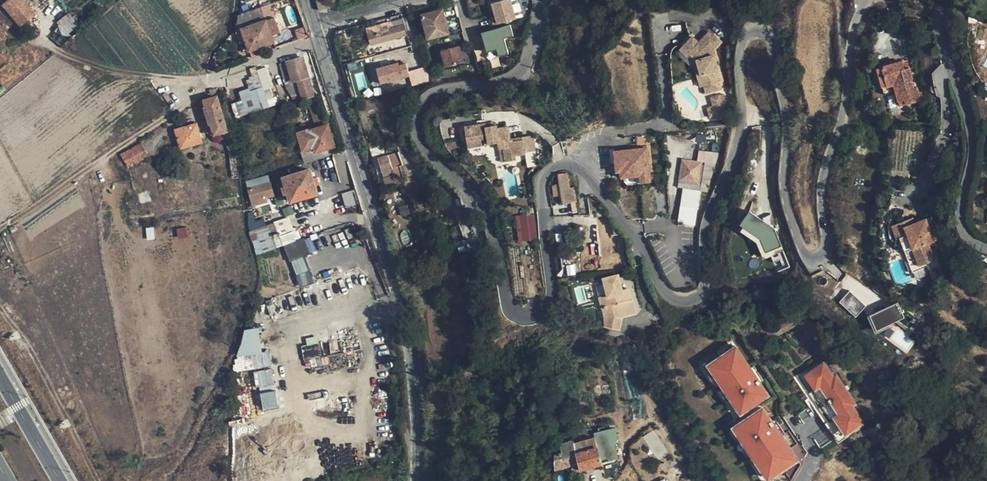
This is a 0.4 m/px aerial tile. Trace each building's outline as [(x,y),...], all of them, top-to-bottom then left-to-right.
[(27,6),(21,0),(9,0),(2,7),(18,25),(33,13),(27,6)] [(332,7),(330,0),(317,0),(321,11),(332,7)] [(496,23),(516,19),(512,0),(497,0),(492,1),(496,23)] [(239,16),(239,18),(250,50),(274,41),(272,35),(269,27),(262,7),(239,16)] [(448,33),(442,10),(423,16),(429,38),(448,33)] [(510,53),(506,38),(515,35),(511,23),(482,32),(490,59),(510,53)] [(275,24),(269,27),(272,35),(278,33),(275,24)] [(407,36),(404,24),(377,32),(380,43),(407,36)] [(65,35),(70,41),(78,34),(74,28),(65,35)] [(702,79),(706,91),(716,87),(713,78),(715,78),(711,66),(710,67),(708,60),(705,60),(701,48),(705,44),(708,42),(699,33),(689,43),(681,37),(677,41),(686,49),(683,53),(687,57),(697,81),(702,79)] [(686,49),(677,41),(671,47),(681,55),(683,53),(686,49)] [(445,67),(466,61),(461,44),(440,50),(445,67)] [(709,59),(705,44),(701,48),(705,60),(708,60),(709,59)] [(893,69),(896,51),(890,51),(887,77),(900,79),(900,71),(893,69)] [(919,75),(921,62),(915,62),(915,53),(896,51),(893,69),(900,71),(900,79),(898,94),(919,97),(920,84),(916,84),(917,75),(919,75)] [(303,58),(287,63),(293,82),(297,81),(303,99),(309,98),(311,103),(318,101),(316,95),(314,96),(303,58)] [(293,82),(287,63),(279,65),(290,83),(293,82)] [(407,85),(405,77),(404,73),(392,76),(395,88),(407,85)] [(250,87),(240,90),(246,112),(276,104),(271,84),(263,86),(260,75),(248,78),(250,87)] [(702,79),(697,81),(701,93),(706,91),(702,79)] [(226,130),(216,97),(204,101),(214,134),(226,130)] [(328,125),(329,126),(331,125),(329,119),(298,128),(299,134),(328,125)] [(490,129),(489,124),(479,126),(478,120),(457,125),(462,146),(479,143),(481,150),(494,147),(495,153),(500,153),(502,165),(512,163),(512,160),(522,157),(518,142),(508,144),(505,126),(490,129)] [(201,141),(195,124),(176,130),(182,147),(201,141)] [(326,156),(331,155),(329,148),(335,146),(332,138),(336,137),(334,133),(331,134),(329,126),(328,125),(299,134),(304,150),(304,152),(314,149),(315,153),(324,149),(326,156)] [(479,143),(462,146),(464,154),(481,150),(479,143)] [(146,156),(139,144),(123,152),(128,164),(146,156)] [(648,147),(640,148),(642,176),(643,184),(651,183),(648,147)] [(642,176),(640,148),(608,150),(609,173),(613,173),(614,179),(619,178),(642,176)] [(301,151),(304,163),(310,162),(326,156),(324,149),(315,153),(314,149),(304,152),(304,150),(301,151)] [(701,160),(683,157),(678,185),(711,191),(717,152),(703,149),(701,160)] [(403,165),(399,153),(378,159),(385,179),(396,175),(394,168),(403,165)] [(335,165),(332,155),(331,155),(326,156),(310,162),(314,172),(335,165)] [(283,188),(285,195),(288,194),(291,202),(317,194),(314,184),(317,182),(315,176),(312,178),(310,169),(284,177),(286,186),(283,188)] [(576,202),(574,187),(570,187),(568,173),(558,174),(562,204),(576,202)] [(273,188),(269,176),(248,183),(252,195),(273,188)] [(642,176),(619,178),(619,180),(619,181),(619,182),(620,183),(620,184),(621,185),(622,186),(643,184),(642,176)] [(314,184),(317,194),(319,200),(327,198),(321,181),(317,182),(314,184)] [(697,225),(700,189),(682,187),(679,223),(697,225)] [(354,190),(341,194),(345,206),(358,202),(354,190)] [(290,209),(288,203),(270,210),(272,215),(290,209)] [(750,210),(740,223),(774,250),(784,238),(750,210)] [(519,240),(538,239),(536,212),(517,214),(519,240)] [(273,249),(296,241),(288,217),(264,226),(273,249)] [(597,229),(613,227),(612,220),(596,221),(597,229)] [(929,220),(918,225),(909,229),(906,224),(896,228),(902,241),(904,240),(920,274),(930,270),(930,267),(939,263),(932,246),(940,243),(929,220)] [(909,229),(918,225),(915,220),(906,224),(909,229)] [(616,227),(613,227),(597,229),(597,238),(599,249),(600,260),(610,260),(610,263),(619,262),(616,227)] [(304,256),(312,252),(306,238),(285,247),(297,275),(310,269),(304,256)] [(591,250),(599,249),(597,238),(590,239),(591,250)] [(777,270),(790,266),(785,250),(772,254),(777,270)] [(610,260),(600,260),(601,269),(610,268),(610,263),(610,260)] [(632,317),(628,298),(620,299),(619,294),(615,276),(608,278),(610,285),(604,287),(607,298),(599,299),(602,311),(606,311),(607,319),(604,330),(615,333),(619,319),(632,317)] [(850,290),(840,300),(857,315),(866,305),(850,290)] [(899,302),(868,315),(876,333),(891,326),(890,324),(905,317),(899,302)] [(239,328),(242,369),(274,366),(273,350),(263,351),(261,326),(239,328)] [(303,344),(305,358),(323,356),(321,341),(303,344)] [(738,348),(712,365),(742,412),(769,394),(738,348)] [(850,430),(811,372),(828,361),(825,357),(797,375),(841,442),(869,423),(866,419),(850,430)] [(838,376),(828,361),(811,372),(850,430),(866,419),(856,404),(860,401),(842,373),(838,376)] [(258,369),(262,408),(279,406),(275,368),(258,369)] [(764,408),(765,404),(733,426),(769,480),(770,480),(802,460),(797,458),(768,477),(735,428),(764,408)] [(764,408),(735,428),(768,477),(797,458),(764,408)] [(577,452),(575,453),(578,462),(581,471),(595,466),(617,458),(609,431),(574,442),(577,452)] [(575,453),(572,442),(554,448),(556,459),(553,460),(556,469),(578,462),(575,453)] [(556,469),(553,460),(546,462),(551,478),(559,476),(556,469)]
